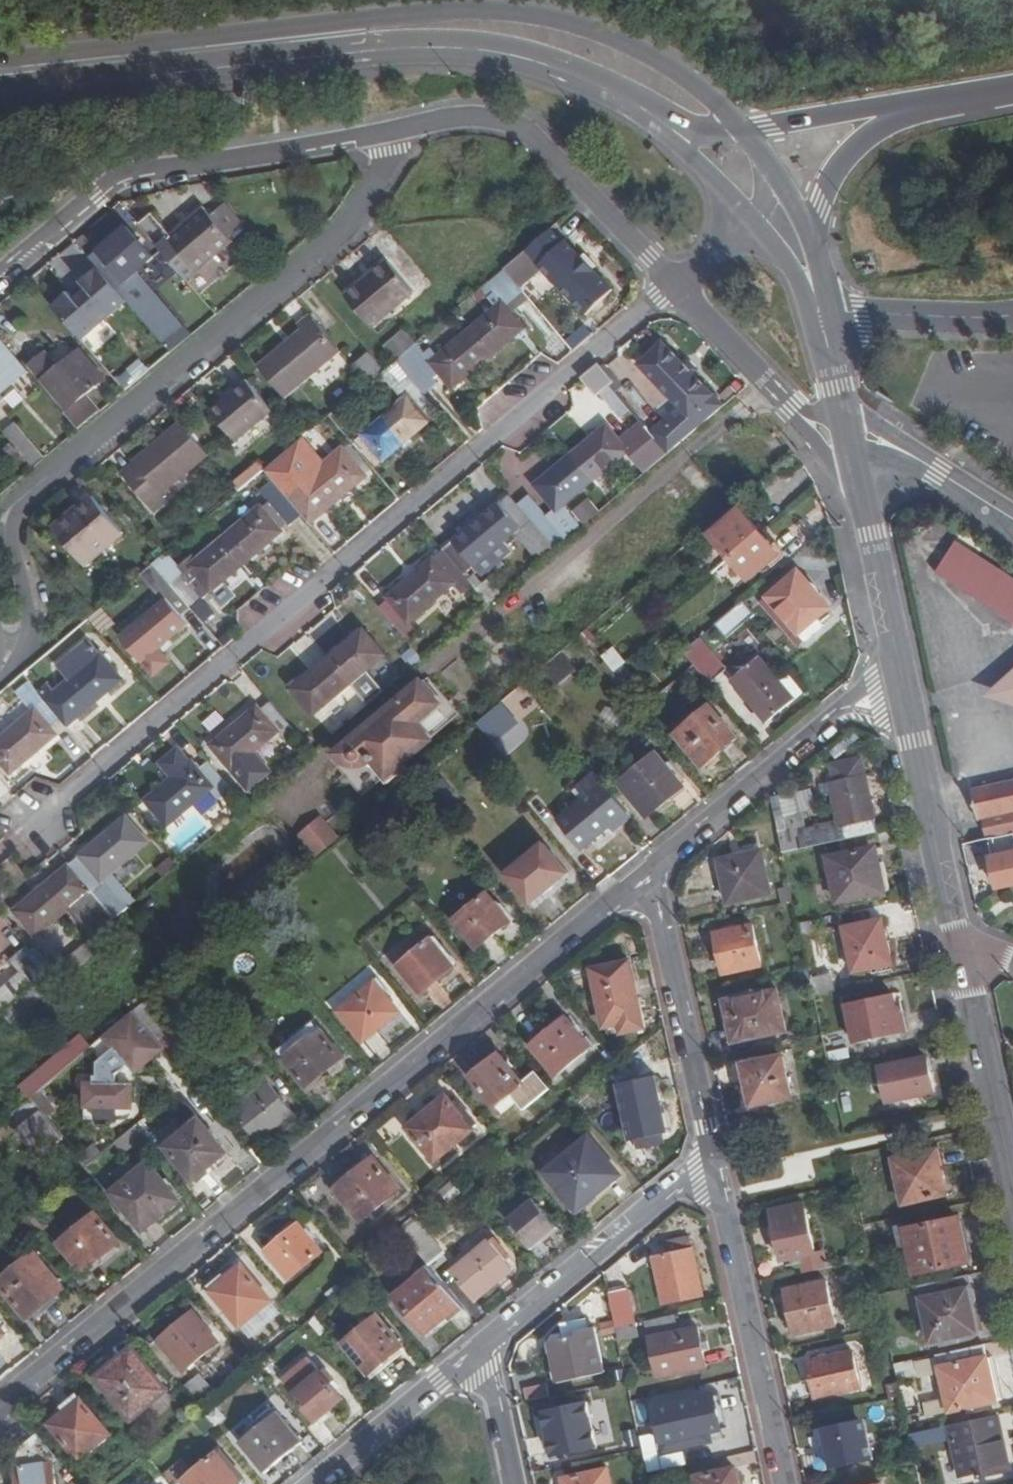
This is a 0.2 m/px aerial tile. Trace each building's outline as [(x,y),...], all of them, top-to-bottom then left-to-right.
[(228,203),(216,214),(227,227),(239,216),(228,203)] [(185,270),(231,232),(227,227),(216,214),(209,206),(176,234),(156,211),(143,221),(185,270)] [(129,223),(98,247),(125,278),(136,269),(156,254),(129,223)] [(533,254),(555,231),(552,228),(507,266),(519,280),(539,261),(533,254)] [(533,254),(539,261),(562,239),(555,231),(533,254)] [(581,253),(564,236),(562,239),(539,261),(589,311),(615,287),(591,263),(581,253)] [(143,277),(136,269),(125,278),(98,247),(90,253),(99,264),(124,292),(143,277)] [(581,253),(591,263),(595,259),(585,249),(581,253)] [(390,260),(347,296),(374,328),(416,291),(390,260)] [(54,303),(83,337),(128,297),(124,292),(99,264),(83,278),(90,286),(78,296),(71,289),(54,303)] [(467,330),(488,354),(523,324),(505,303),(524,286),(519,280),(507,266),(487,283),(503,300),(467,330)] [(145,275),(143,277),(124,292),(128,297),(163,338),(184,320),(145,275)] [(302,329),(260,366),(287,399),(342,351),(311,314),(299,324),(302,329)] [(450,386),(488,354),(467,330),(439,355),(431,361),(423,351),(416,343),(399,357),(425,390),(436,381),(432,377),(438,372),(450,386)] [(32,370),(3,336),(0,339),(0,396),(32,370)] [(124,361),(139,379),(169,354),(154,337),(124,361)] [(665,417),(650,430),(668,451),(713,414),(723,405),(713,394),(716,392),(664,339),(641,362),(681,403),(690,412),(673,426),(665,417)] [(103,341),(93,349),(112,372),(121,363),(103,341)] [(431,344),(423,351),(431,361),(439,355),(431,344)] [(71,404),(65,409),(77,424),(98,406),(87,391),(99,380),(76,352),(63,363),(49,347),(33,359),(71,404)] [(355,362),(367,379),(383,368),(371,351),(355,362)] [(411,393),(367,431),(387,456),(432,417),(423,407),(433,399),(425,390),(399,357),(389,365),(411,393)] [(124,361),(121,363),(112,372),(127,389),(139,379),(124,361)] [(613,379),(599,361),(584,374),(598,390),(613,379)] [(247,382),(211,412),(236,441),(271,411),(247,382)] [(673,426),(690,412),(681,403),(665,417),(673,426)] [(162,492),(209,453),(181,420),(135,459),(141,467),(127,478),(154,512),(169,500),(162,492)] [(637,422),(619,437),(629,449),(638,459),(655,443),(637,422)] [(17,423),(4,433),(34,467),(46,457),(17,423)] [(559,525),(568,535),(582,523),(565,503),(629,449),(619,437),(609,423),(535,485),(556,510),(550,514),(559,525)] [(326,465),(303,438),(267,468),(281,485),(304,512),(311,520),(366,473),(346,448),(326,465)] [(235,484),(240,491),(263,472),(257,465),(235,484)] [(272,497),(229,534),(249,559),(284,531),(282,527),(291,520),(293,521),(304,512),(281,485),(270,494),(272,497)] [(501,499),(445,546),(465,570),(521,523),(528,531),(525,534),(534,546),(536,545),(547,536),(518,500),(510,491),(501,499)] [(530,492),(518,500),(547,536),(559,525),(550,514),(530,492)] [(124,533),(95,496),(57,528),(87,564),(124,533)] [(589,496),(573,510),(585,524),(602,511),(589,496)] [(713,533),(733,555),(761,530),(741,509),(713,533)] [(559,525),(547,536),(555,546),(568,535),(559,525)] [(781,553),(761,530),(733,555),(753,578),(781,553)] [(962,532),(954,543),(976,557),(983,546),(962,532)] [(179,563),(169,551),(167,552),(156,561),(192,603),(213,586),(215,588),(249,559),(229,534),(198,561),(192,553),(179,563)] [(536,545),(544,555),(555,546),(547,536),(536,545)] [(933,574),(1012,626),(1012,582),(953,544),(933,574)] [(445,546),(389,593),(398,603),(410,618),(454,580),(464,591),(474,581),(465,570),(445,546)] [(170,599),(127,635),(147,659),(160,674),(174,662),(161,647),(191,623),(184,614),(194,605),(192,603),(156,561),(146,570),(170,599)] [(833,605),(802,570),(772,597),(802,631),(833,605)] [(757,613),(747,600),(742,604),(752,617),(757,613)] [(415,624),(410,618),(398,603),(388,611),(406,633),(415,624)] [(742,604),(719,623),(729,636),(752,617),(742,604)] [(415,624),(406,633),(419,648),(428,640),(415,624)] [(365,630),(296,687),(317,711),(386,654),(365,630)] [(59,664),(72,681),(106,652),(92,636),(59,664)] [(714,649),(704,636),(686,651),(696,663),(714,649)] [(727,666),(714,649),(696,663),(711,680),(727,666)] [(54,683),(44,692),(65,717),(71,724),(127,676),(106,652),(72,681),(60,690),(54,683)] [(566,654),(548,668),(559,682),(577,667),(566,654)] [(763,658),(737,681),(771,721),(798,699),(763,658)] [(639,681),(626,664),(613,675),(627,692),(639,681)] [(415,721),(430,738),(461,712),(429,674),(421,681),(438,701),(415,721)] [(421,681),(337,752),(341,755),(345,757),(351,759),(357,759),(362,759),(368,758),(372,756),(374,754),(389,772),(430,738),(415,721),(438,701),(421,681)] [(495,743),(540,708),(522,686),(477,720),(495,743)] [(0,741),(0,753),(15,771),(62,733),(55,725),(65,717),(44,692),(41,688),(27,699),(36,711),(0,741)] [(259,704),(215,741),(205,751),(211,758),(241,793),(249,803),(260,794),(236,766),(280,728),(287,736),(297,728),(270,696),(259,704)] [(714,704),(679,734),(705,765),(740,736),(714,704)] [(686,786),(654,746),(618,776),(650,814),(686,786)] [(337,752),(331,757),(363,795),(389,772),(374,754),(372,756),(368,758),(362,759),(357,759),(351,759),(345,757),(341,755),(337,752)] [(196,759),(150,796),(171,822),(211,788),(219,797),(225,792),(232,801),(241,793),(211,758),(201,766),(196,759)] [(838,830),(840,841),(875,834),(863,776),(828,784),(838,830)] [(582,846),(628,807),(607,781),(560,818),(582,846)] [(971,791),(978,820),(983,819),(987,838),(1012,833),(1012,782),(971,791)] [(774,794),(776,815),(799,813),(798,792),(774,794)] [(132,813),(85,852),(105,877),(113,870),(152,838),(132,813)] [(318,856),(342,836),(323,813),(299,834),(318,856)] [(792,818),(775,821),(783,854),(825,845),(822,831),(796,836),(792,818)] [(838,830),(822,831),(825,845),(840,841),(838,830)] [(998,889),(1012,886),(1012,833),(988,839),(993,859),(991,859),(998,889)] [(548,844),(514,871),(537,899),(570,872),(548,844)] [(868,851),(827,859),(835,902),(883,893),(879,872),(873,873),(868,851)] [(137,897),(113,870),(105,877),(85,852),(74,862),(117,914),(137,897)] [(771,894),(761,852),(719,859),(728,903),(771,894)] [(71,909),(92,935),(117,914),(74,862),(19,908),(40,935),(71,909)] [(490,892),(458,918),(480,946),(512,920),(490,892)] [(881,920),(841,929),(850,974),(890,966),(881,920)] [(761,967),(753,925),(717,931),(725,975),(761,967)] [(435,938),(404,964),(425,992),(457,966),(435,938)] [(3,1010),(36,982),(52,968),(33,944),(16,959),(24,968),(0,989),(0,1006),(3,1010)] [(632,959),(595,967),(604,1006),(641,998),(632,959)] [(808,970),(794,973),(798,988),(811,985),(810,981),(808,970)] [(378,982),(342,1010),(366,1040),(402,1012),(378,982)] [(780,991),(727,1001),(736,1042),(788,1030),(780,991)] [(168,1010),(155,994),(137,1009),(147,1021),(161,1038),(181,1021),(170,1008),(168,1010)] [(892,996),(846,1006),(854,1045),(895,1037),(891,1016),(895,1015),(892,996)] [(164,1050),(131,1012),(102,1038),(135,1075),(164,1050)] [(594,1043),(571,1014),(535,1043),(559,1072),(594,1043)] [(324,1028),(288,1057),(312,1086),(347,1057),(324,1028)] [(33,1097),(71,1062),(61,1050),(22,1085),(33,1097)] [(527,1107),(553,1087),(541,1071),(528,1081),(504,1051),(475,1075),(505,1111),(520,1098),(527,1107)] [(851,1051),(827,1057),(829,1068),(854,1062),(851,1051)] [(792,1098),(784,1058),(746,1066),(755,1106),(792,1098)] [(925,1059),(879,1069),(886,1106),(933,1095),(925,1059)] [(669,1130),(657,1075),(623,1082),(635,1137),(669,1130)] [(131,1084),(83,1083),(82,1110),(130,1110),(131,1084)] [(233,1106),(223,1114),(238,1132),(247,1125),(261,1141),(295,1112),(272,1084),(238,1113),(233,1106)] [(451,1094),(414,1125),(440,1156),(477,1126),(451,1094)] [(48,1160),(70,1142),(33,1096),(10,1115),(48,1160)] [(205,1120),(173,1147),(198,1177),(229,1151),(205,1120)] [(621,1174),(591,1136),(549,1169),(579,1206),(621,1174)] [(944,1197),(934,1152),(892,1161),(902,1206),(944,1197)] [(376,1155),(337,1187),(365,1219),(403,1188),(376,1155)] [(152,1162),(115,1193),(148,1231),(183,1201),(152,1162)] [(559,1223),(526,1184),(500,1205),(534,1246),(559,1223)] [(772,1209),(774,1221),(807,1214),(804,1202),(772,1209)] [(98,1210),(62,1241),(86,1270),(123,1240),(98,1210)] [(774,1221),(773,1221),(782,1262),(816,1254),(807,1214),(774,1221)] [(421,1221),(406,1231),(432,1264),(447,1253),(421,1221)] [(956,1221),(903,1232),(913,1277),(964,1266),(956,1221)] [(326,1250),(304,1222),(270,1250),(292,1277),(326,1250)] [(495,1239),(455,1271),(476,1298),(516,1266),(495,1239)] [(670,1257),(655,1260),(666,1305),(704,1296),(691,1240),(667,1245),(670,1257)] [(35,1249),(0,1279),(30,1316),(66,1286),(35,1249)] [(275,1299),(246,1264),(231,1276),(230,1277),(233,1281),(219,1293),(244,1325),(275,1299)] [(430,1332),(465,1303),(437,1269),(401,1296),(430,1332)] [(211,1283),(219,1293),(233,1281),(230,1277),(231,1276),(227,1270),(211,1283)] [(969,1290),(966,1277),(918,1287),(932,1349),(979,1339),(972,1306),(976,1306),(972,1290),(969,1290)] [(837,1327),(828,1284),(788,1292),(796,1335),(837,1327)] [(623,1291),(610,1294),(617,1329),(630,1326),(623,1291)] [(198,1310),(163,1339),(186,1368),(221,1340),(198,1310)] [(381,1314),(345,1342),(370,1373),(405,1345),(381,1314)] [(11,1332),(0,1319),(0,1341),(11,1332)] [(586,1323),(574,1325),(576,1338),(552,1342),(554,1352),(560,1383),(604,1375),(594,1330),(587,1331),(586,1323)] [(699,1328),(652,1339),(660,1381),(708,1371),(699,1328)] [(11,1332),(0,1341),(0,1348),(15,1336),(11,1332)] [(171,1388),(138,1347),(104,1375),(137,1415),(171,1388)] [(983,1347),(937,1357),(940,1370),(944,1369),(953,1414),(1000,1404),(990,1358),(986,1359),(983,1347)] [(553,1385),(560,1383),(554,1352),(550,1353),(547,1358),(553,1385)] [(863,1389),(855,1353),(811,1362),(818,1398),(863,1389)] [(914,1374),(912,1362),(895,1366),(897,1377),(914,1374)] [(325,1370),(297,1392),(319,1419),(347,1398),(325,1370)] [(196,1377),(184,1386),(203,1408),(214,1399),(196,1377)] [(914,1378),(898,1381),(902,1398),(905,1414),(910,1437),(927,1433),(922,1411),(914,1378)] [(85,1396),(54,1422),(82,1457),(114,1431),(85,1396)] [(721,1431),(714,1398),(676,1406),(683,1439),(721,1431)] [(647,1410),(645,1399),(633,1402),(635,1413),(647,1410)] [(597,1448),(587,1404),(545,1413),(555,1457),(597,1448)] [(280,1410),(243,1440),(267,1470),(304,1441),(280,1410)] [(1009,1473),(997,1417),(949,1428),(960,1478),(978,1474),(979,1479),(1009,1473)] [(869,1462),(860,1421),(825,1429),(833,1471),(869,1462)] [(61,1457),(42,1433),(25,1448),(18,1467),(21,1483),(59,1483),(56,1462),(61,1457)] [(185,1479),(189,1483),(236,1483),(242,1479),(220,1452),(185,1479)] [(734,1470),(696,1478),(697,1483),(737,1483),(734,1470)] [(565,1481),(566,1483),(610,1483),(608,1471),(565,1481)]
